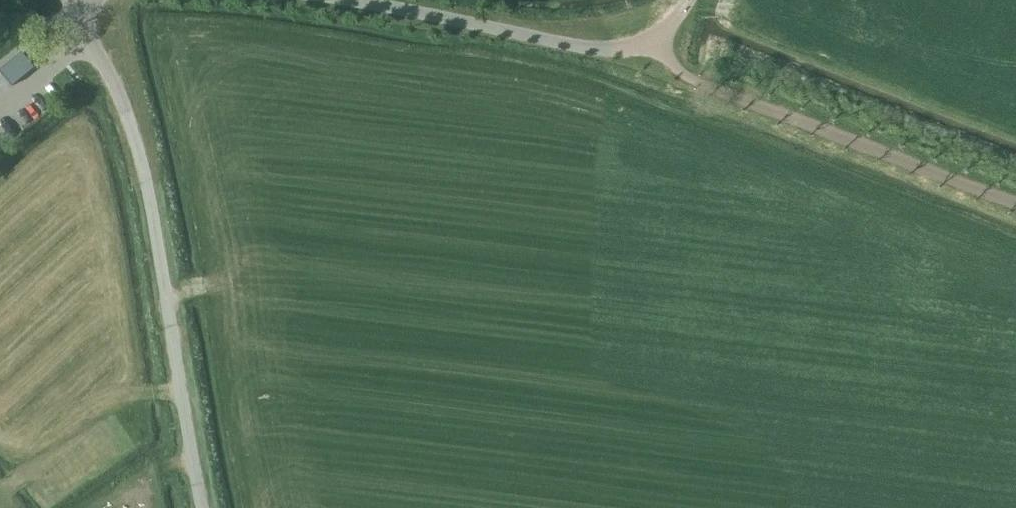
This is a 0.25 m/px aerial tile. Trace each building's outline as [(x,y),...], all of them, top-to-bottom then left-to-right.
[(27,72),(33,66),(20,51),(14,56),(27,72)] [(14,57),(0,69),(0,70),(12,85),(27,73),(14,57)]
